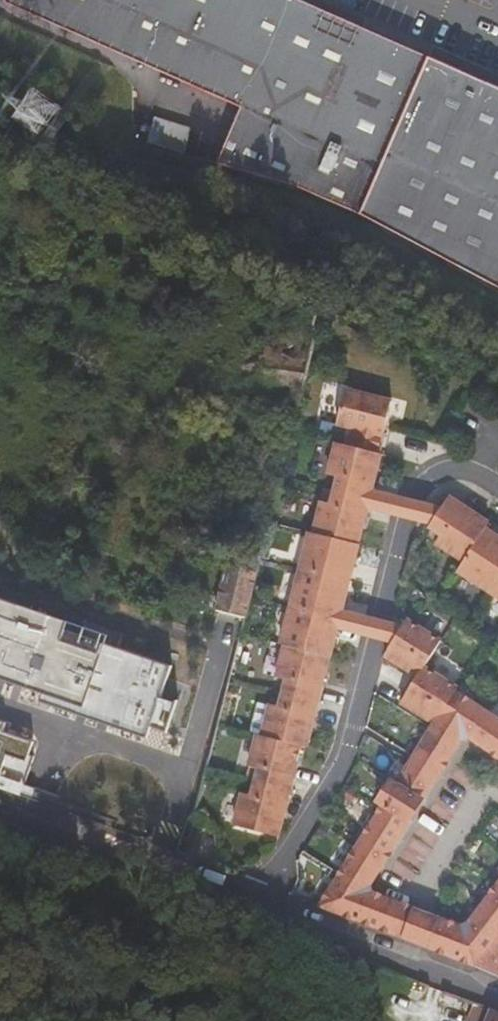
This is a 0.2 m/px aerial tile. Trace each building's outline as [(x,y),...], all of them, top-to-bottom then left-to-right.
[(439,259),(497,289),(497,286),(497,87),(430,58),(348,22),(299,0),(7,0),(5,6),(170,76),(234,107),(215,167),(309,192),(360,218),(439,259)] [(148,140),(184,150),(191,126),(155,116),(148,140)] [(239,366),(300,383),(306,354),(246,338),(239,366)] [(308,534),(293,593),(338,620),(338,619),(343,602),(359,540),(356,539),(366,502),(371,482),(393,397),(352,384),(344,416),(356,420),(352,434),(342,433),(335,463),(343,465),(338,486),(328,486),(321,504),(308,534)] [(445,502),(371,482),(366,502),(435,519),(445,502)] [(485,522),(488,517),(450,494),(445,502),(435,519),(434,520),(446,530),(441,538),(467,558),(461,569),(497,595),(497,531),(485,522)] [(212,603),(244,612),(254,568),(224,560),(212,603)] [(23,679),(26,672),(40,677),(34,693),(141,732),(145,720),(155,691),(167,660),(113,640),(118,628),(81,615),(77,627),(63,622),(65,617),(47,611),(49,608),(0,590),(0,671),(23,679)] [(338,620),(293,593),(282,636),(285,638),(278,671),(286,673),(278,703),(269,701),(262,732),(257,732),(250,760),(259,764),(253,789),(242,788),(235,817),(277,828),(300,743),(306,743),(338,620)] [(399,617),(343,602),(338,619),(389,634),(399,617)] [(412,665),(447,685),(418,661),(435,637),(403,611),(399,617),(389,634),(381,646),(410,667),(412,665)] [(391,698),(423,721),(447,685),(412,665),(410,667),(391,698)] [(311,896),(390,925),(402,889),(361,875),(456,732),(497,759),(497,720),(447,685),(423,721),(390,772),(369,758),(348,791),(368,807),(311,896)] [(171,697),(155,691),(145,720),(161,726),(171,697)] [(13,786),(28,747),(22,746),(27,733),(0,723),(0,781),(13,786)] [(201,835),(188,831),(183,849),(196,853),(201,835)] [(460,910),(424,897),(411,932),(475,956),(497,924),(497,860),(460,910)] [(402,889),(390,925),(407,931),(411,932),(424,897),(420,896),(402,889)] [(475,956),(497,967),(497,924),(475,956)]
